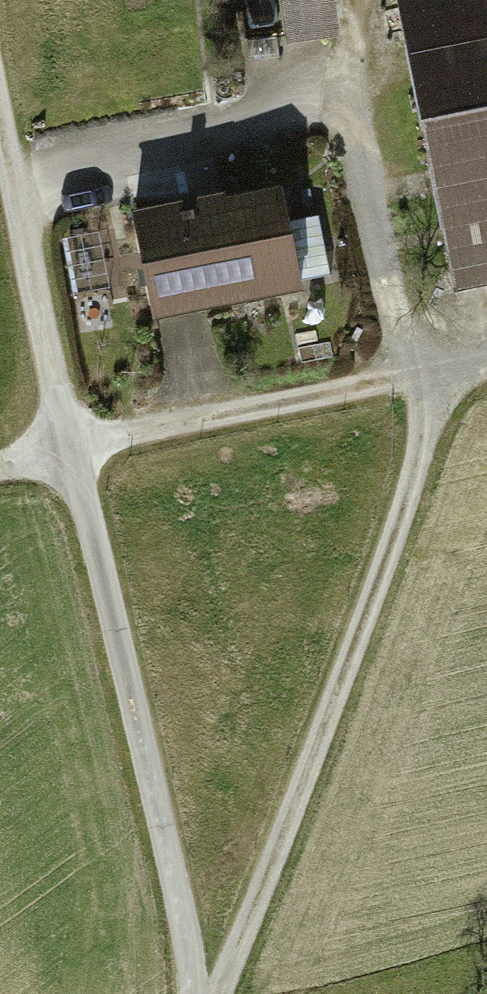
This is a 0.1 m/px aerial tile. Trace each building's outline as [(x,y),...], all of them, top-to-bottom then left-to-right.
[(289,45),(340,39),(335,0),(283,0),(289,45)] [(460,288),(486,282),(486,0),(399,0),(460,288)] [(138,228),(159,336),(312,306),(311,298),(337,293),(324,224),(297,229),(291,198),(138,228)] [(100,229),(64,237),(75,290),(111,282),(100,229)]
